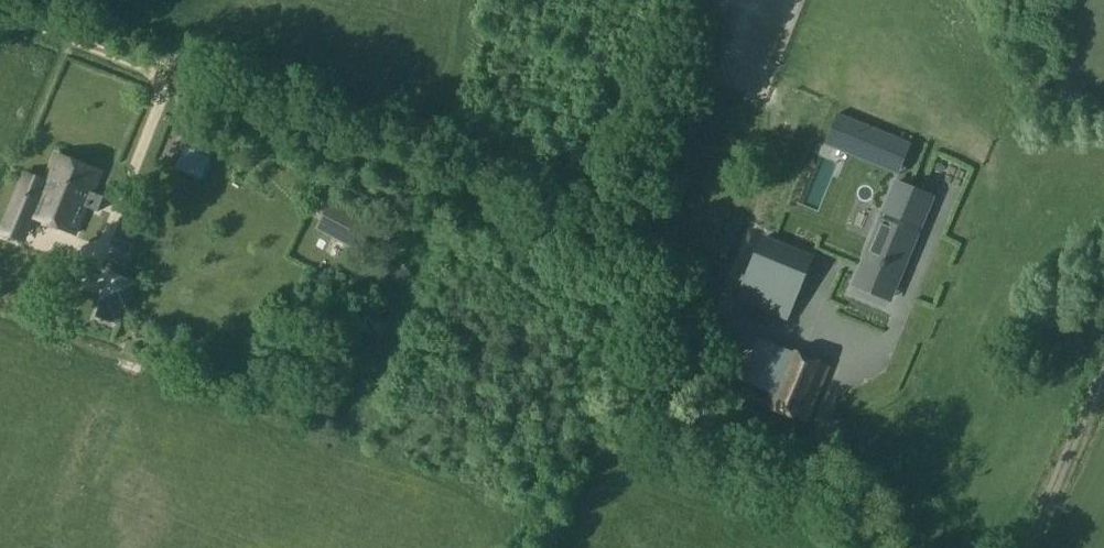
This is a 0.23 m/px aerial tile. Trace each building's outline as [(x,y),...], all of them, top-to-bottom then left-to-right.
[(841,102),(761,115),(766,144),(846,130),(841,102)] [(879,159),(889,134),(860,122),(850,147),(879,159)] [(201,178),(210,157),(189,148),(186,147),(176,168),(201,178)] [(55,154),(30,216),(76,234),(100,172),(55,154)] [(893,292),(933,197),(896,182),(856,277),(893,292)] [(371,223),(331,202),(318,228),(357,249),(371,223)] [(763,238),(737,299),(762,309),(777,273),(802,283),(812,258),(763,238)] [(784,346),(759,405),(807,424),(831,367),(784,346)]
